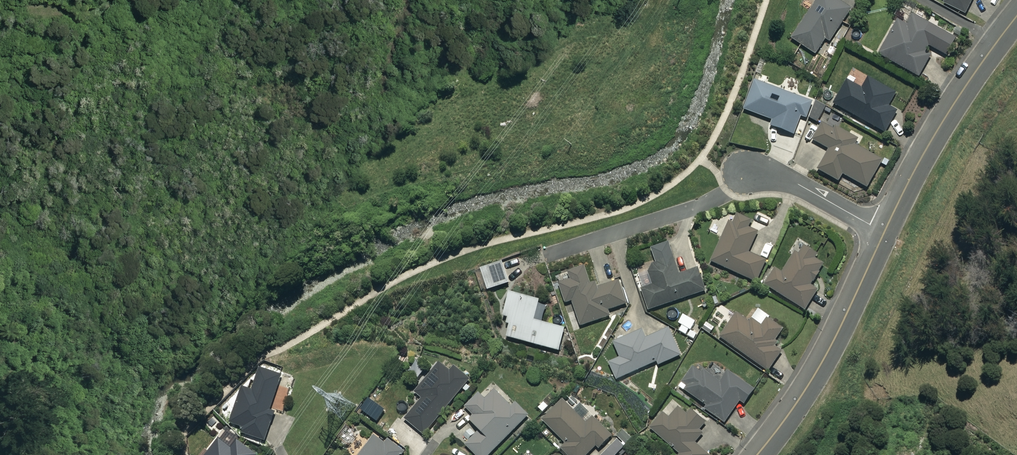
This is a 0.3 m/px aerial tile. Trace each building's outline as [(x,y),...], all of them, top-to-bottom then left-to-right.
[(834,0),(805,0),(802,4),(809,9),(790,39),(814,54),(824,39),(828,42),(849,10),(834,0)] [(944,2),(965,13),(971,0),(945,0),(944,2)] [(954,39),(910,15),(905,24),(897,20),(878,55),(917,76),(932,49),(945,56),(954,39)] [(893,93),(866,78),(860,88),(845,80),(832,104),(883,132),(895,110),(886,106),(893,93)] [(810,102),(753,81),(742,110),(771,120),(769,124),(792,133),(798,116),(804,118),(810,102)] [(855,139),(822,121),(812,140),(828,149),(816,170),(841,184),(845,177),(864,187),(880,159),(852,144),(855,139)] [(752,220),(733,212),(712,258),(757,278),(766,259),(749,251),(758,231),(749,227),(752,220)] [(815,249),(797,239),(782,265),(778,263),(765,284),(805,308),(817,288),(810,283),(823,262),(812,255),(815,249)] [(679,273),(671,251),(651,257),(655,267),(649,269),(653,283),(641,288),(648,309),(704,290),(696,267),(679,273)] [(510,285),(503,263),(482,270),(489,292),(510,285)] [(590,288),(583,266),(569,271),(571,278),(558,282),(565,302),(572,300),(580,325),(610,315),(608,309),(627,303),(619,279),(590,288)] [(541,302),(510,294),(504,318),(509,320),(508,325),(510,326),(507,339),(560,353),(566,330),(535,322),(541,302)] [(761,325),(739,309),(720,336),(767,370),(782,350),(772,343),(783,327),(768,316),(761,325)] [(694,337),(698,330),(693,327),(696,321),(683,313),(678,323),(689,329),(687,333),(694,337)] [(682,353),(669,326),(645,337),(641,328),(613,341),(620,357),(609,363),(617,379),(656,360),(658,364),(682,353)] [(451,370),(439,361),(414,392),(422,398),(405,419),(423,434),(469,378),(454,366),(451,370)] [(720,381),(697,365),(681,387),(705,404),(704,407),(724,421),(739,400),(743,403),(754,388),(728,370),(720,381)] [(281,374),(260,367),(252,390),(243,386),(230,422),(243,427),(241,432),(264,440),(274,410),(269,408),(281,374)] [(494,388),(484,398),(478,392),(464,406),(474,415),(470,419),(480,428),(464,444),(476,454),(488,454),(526,416),(514,404),(512,406),(494,388)] [(563,399),(542,419),(565,442),(560,447),(568,454),(585,454),(596,444),(598,447),(611,435),(592,416),(586,422),(563,399)] [(679,408),(670,419),(664,414),(650,429),(680,454),(709,454),(696,444),(705,434),(701,431),(707,424),(692,411),(688,416),(679,408)] [(375,433),(358,454),(400,454),(403,451),(387,439),(386,441),(375,433)]
